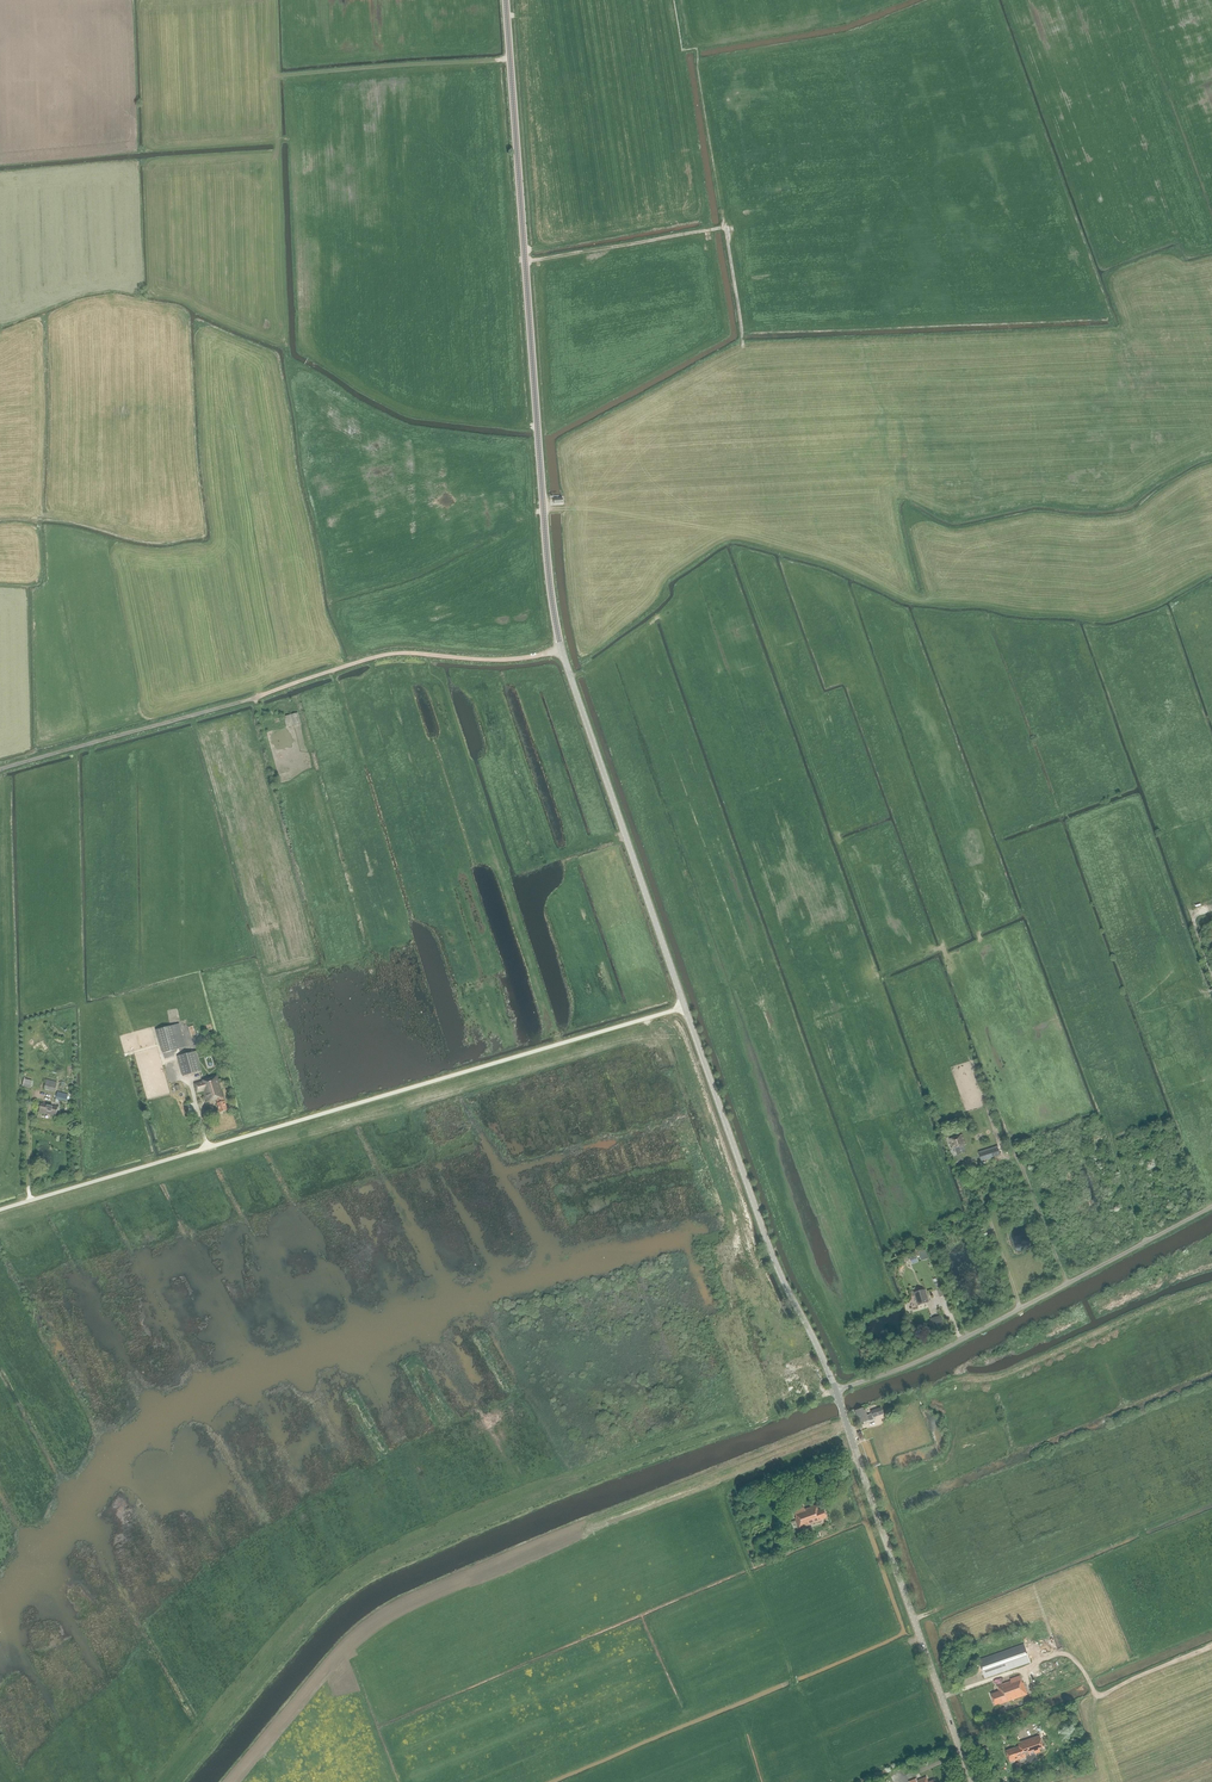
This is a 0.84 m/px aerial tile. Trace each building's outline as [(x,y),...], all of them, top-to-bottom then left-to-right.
[(300,725),(297,713),(283,717),(286,727),(292,725),(293,727),(300,725)] [(179,1024),(172,1026),(155,1030),(162,1053),(172,1050),(173,1054),(177,1053),(177,1056),(176,1056),(182,1076),(201,1071),(195,1051),(180,1055),(179,1052),(187,1050),(179,1024)] [(210,1032),(202,1034),(205,1045),(213,1043),(210,1032)] [(220,1112),(227,1110),(225,1101),(224,1101),(217,1076),(207,1079),(207,1080),(195,1084),(197,1093),(204,1091),(207,1102),(217,1099),(218,1103),(217,1103),(220,1112)] [(55,1092),(57,1082),(46,1079),(44,1089),(55,1092)] [(57,1092),(56,1099),(66,1101),(68,1094),(57,1092)] [(51,1106),(51,1105),(43,1102),(42,1104),(41,1104),(39,1112),(55,1116),(58,1106),(54,1105),(53,1106),(51,1106)] [(958,1155),(966,1151),(964,1145),(966,1144),(962,1135),(950,1139),(953,1149),(955,1148),(958,1155)] [(1000,1155),(998,1148),(979,1154),(981,1161),(1000,1155)] [(921,1260),(928,1259),(926,1249),(919,1250),(921,1260)] [(918,1305),(929,1302),(925,1289),(914,1293),(918,1305)] [(934,1291),(936,1298),(944,1296),(942,1289),(934,1291)] [(941,1326),(938,1317),(933,1319),(936,1328),(941,1326)] [(763,1362),(765,1368),(775,1364),(773,1358),(763,1362)] [(768,1373),(771,1385),(783,1381),(779,1369),(768,1373)] [(855,1410),(859,1423),(870,1420),(870,1421),(873,1419),(871,1414),(868,1415),(867,1416),(864,1407),(855,1410)] [(883,1414),(881,1407),(870,1411),(873,1418),(883,1414)] [(823,1519),(826,1517),(823,1509),(818,1510),(816,1505),(804,1509),(804,1507),(794,1511),(795,1514),(796,1518),(795,1518),(799,1529),(823,1520),(823,1519)] [(1030,1662),(1024,1644),(978,1660),(985,1678),(1030,1662)] [(1000,1704),(1028,1694),(1023,1682),(1022,1683),(1020,1676),(1010,1679),(1011,1681),(998,1686),(999,1691),(991,1694),(995,1705),(999,1703),(1000,1704)] [(1045,1750),(1041,1738),(1022,1744),(1022,1745),(1015,1748),(1015,1747),(1007,1750),(1010,1761),(1015,1760),(1015,1761),(1045,1750)]
